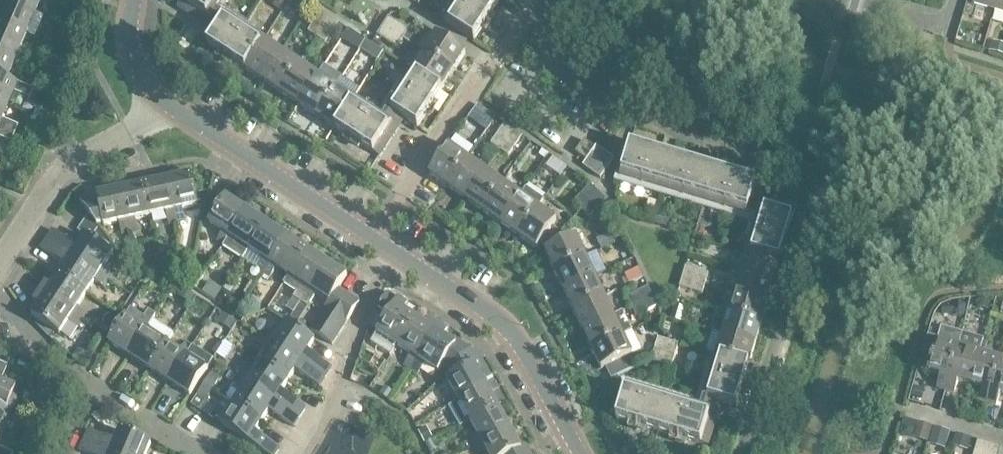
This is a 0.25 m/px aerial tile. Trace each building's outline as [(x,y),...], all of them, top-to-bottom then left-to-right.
[(25,34),(35,12),(7,0),(4,0),(0,9),(0,23),(25,34)] [(35,12),(40,0),(7,0),(35,12)] [(185,11),(205,25),(211,17),(204,12),(185,0),(182,0),(178,7),(185,11)] [(204,12),(211,17),(222,0),(185,0),(204,12)] [(273,5),(282,11),(288,2),(285,0),(277,0),(276,0),(273,5)] [(492,0),(459,0),(445,22),(474,40),(498,4),(492,0)] [(973,4),(995,10),(998,0),(974,0),(973,4)] [(331,19),(322,13),(316,23),(325,29),(331,19)] [(247,71),(257,56),(266,42),(226,16),(207,45),(247,71)] [(394,32),(400,23),(390,17),(384,26),(394,32)] [(340,24),(331,19),(325,29),(334,35),(340,24)] [(16,56),(25,34),(0,23),(0,49),(16,56)] [(325,29),(316,23),(309,33),(318,39),(325,29)] [(404,39),(410,30),(400,23),(394,32),(404,39)] [(384,26),(378,35),(388,41),(394,32),(384,26)] [(327,45),(334,35),(325,29),(318,39),(327,45)] [(394,32),(388,41),(398,48),(404,39),(394,32)] [(466,53),(437,34),(425,53),(454,71),(466,53)] [(351,35),(346,42),(353,47),(358,39),(351,35)] [(989,50),(1002,54),(1002,44),(991,41),(989,50)] [(266,42),(257,56),(247,71),(265,82),(284,53),(266,42)] [(375,47),(372,51),(373,58),(377,60),(382,52),(375,47)] [(6,79),(6,78),(16,56),(0,49),(0,76),(6,79)] [(48,69),(52,55),(29,49),(25,63),(48,69)] [(282,94),(301,65),(284,53),(265,82),(282,94)] [(413,71),(427,80),(442,90),(454,71),(425,53),(413,71)] [(319,76),(301,65),(282,94),(300,105),(319,76)] [(442,90),(427,80),(413,71),(388,109),(417,127),(442,90)] [(0,76),(0,102),(7,104),(12,91),(29,98),(33,90),(6,78),(6,79),(0,76)] [(319,76),(300,105),(317,116),(336,87),(319,76)] [(335,128),(344,113),(354,99),(336,87),(317,116),(335,128)] [(354,99),(344,113),(335,128),(372,152),(390,123),(354,99)] [(14,135),(17,126),(0,118),(7,104),(0,102),(0,129),(14,135)] [(477,104),(472,112),(480,118),(486,110),(479,105),(477,104)] [(380,157),(384,150),(399,128),(390,123),(372,152),(380,157)] [(505,124),(498,133),(507,139),(514,130),(505,124)] [(10,142),(14,135),(0,129),(0,138),(10,142)] [(514,130),(507,139),(515,145),(522,136),(514,130)] [(507,139),(498,133),(491,143),(500,149),(507,139)] [(449,146),(430,174),(447,187),(467,158),(474,148),(456,136),(449,146)] [(515,145),(507,139),(500,149),(508,155),(515,145)] [(595,148),(584,140),(576,152),(587,160),(590,156),(595,148)] [(630,145),(625,161),(620,178),(747,216),(757,182),(630,145)] [(590,156),(599,162),(605,152),(596,146),(595,148),(590,156)] [(614,158),(605,152),(599,162),(607,168),(614,158)] [(583,165),(592,171),(599,162),(590,156),(587,160),(583,165)] [(447,187),(465,199),(485,171),(467,158),(447,187)] [(601,177),(607,168),(599,162),(592,171),(601,177)] [(465,199),(483,211),(503,183),(485,171),(465,199)] [(168,180),(177,222),(185,220),(183,209),(198,205),(192,175),(168,180)] [(168,180),(144,185),(151,215),(166,212),(169,224),(177,222),(168,180)] [(483,211),(501,224),(521,196),(503,183),(483,211)] [(144,185),(120,190),(130,232),(138,230),(136,219),(151,215),(144,185)] [(519,236),(539,208),(544,200),(526,188),(521,196),(501,224),(519,236)] [(592,203),(601,195),(593,188),(585,196),(592,203)] [(97,195),(83,198),(80,203),(97,225),(103,224),(103,225),(119,222),(122,234),(130,232),(120,190),(97,195)] [(600,211),(609,203),(601,195),(592,203),(600,211)] [(576,204),(584,212),(592,203),(585,196),(576,204)] [(223,246),(247,210),(226,197),(209,223),(222,232),(216,242),(223,246)] [(796,210),(787,208),(762,200),(760,210),(776,215),(793,220),(796,210)] [(600,211),(592,203),(584,212),(591,219),(600,211)] [(519,236),(537,249),(557,221),(539,208),(519,236)] [(223,246),(230,251),(243,259),(250,249),(267,223),(247,210),(223,246)] [(793,220),(776,215),(760,210),(747,251),(764,256),(780,261),(793,220)] [(267,223),(250,249),(263,258),(256,268),(264,273),(287,236),(267,223)] [(47,240),(109,280),(114,273),(104,267),(113,253),(84,235),(77,246),(53,230),(47,240)] [(290,275),(307,249),(287,236),(264,273),(270,277),(277,267),(290,275)] [(576,236),(545,251),(555,271),(586,256),(585,254),(588,253),(589,255),(599,250),(596,243),(590,241),(583,244),(584,246),(581,247),(576,236)] [(109,280),(47,240),(41,249),(65,265),(58,276),(86,294),(95,281),(105,287),(109,280)] [(290,275),(283,285),(296,294),(294,298),(301,303),(304,298),(328,263),(307,249),(290,275)] [(780,261),(764,256),(747,251),(741,272),(774,282),(780,261)] [(555,271),(564,291),(595,276),(586,256),(555,271)] [(304,298),(301,303),(308,307),(310,303),(317,293),(330,301),(325,310),(336,317),(349,296),(339,289),(347,275),(328,263),(304,298)] [(685,267),(682,277),(694,281),(697,271),(685,267)] [(708,274),(697,271),(694,281),(705,284),(708,274)] [(741,272),(735,293),(768,303),(774,282),(741,272)] [(40,292),(83,320),(88,314),(77,307),(86,294),(58,276),(51,286),(46,283),(40,292)] [(564,291),(573,310),(605,296),(595,276),(564,291)] [(694,281),(682,277),(679,288),(691,291),(694,281)] [(216,299),(223,287),(211,279),(203,290),(216,299)] [(705,284),(694,281),(691,291),(702,294),(705,284)] [(178,293),(193,303),(198,295),(183,285),(178,293)] [(642,302),(653,297),(649,287),(638,292),(642,302)] [(225,290),(217,301),(228,308),(233,301),(231,295),(225,290)] [(83,320),(40,292),(33,302),(39,305),(31,316),(59,335),(68,321),(78,328),(83,320)] [(627,297),(632,307),(642,302),(638,292),(627,297)] [(416,318),(405,311),(408,306),(388,293),(375,313),(385,320),(370,343),(390,356),(397,346),(398,346),(416,318)] [(735,293),(728,314),(761,324),(768,303),(735,293)] [(346,324),(360,302),(349,296),(336,317),(346,324)] [(583,330),(614,315),(605,296),(573,310),(583,330)] [(653,297),(642,302),(647,311),(658,306),(653,297)] [(642,302),(632,307),(636,316),(647,311),(642,302)] [(125,316),(108,343),(129,356),(153,320),(156,315),(149,310),(144,317),(131,308),(125,316)] [(218,318),(233,328),(238,320),(223,310),(218,318)] [(318,320),(339,334),(346,324),(336,317),(325,310),(318,320)] [(761,324),(728,314),(717,310),(711,331),(712,332),(722,335),(755,345),(761,324)] [(109,313),(102,323),(110,328),(117,318),(109,313)] [(592,350),(623,335),(614,315),(583,330),(592,350)] [(439,326),(430,320),(426,325),(416,318),(398,346),(411,355),(404,365),(411,369),(439,326)] [(173,333),(160,324),(153,320),(129,356),(150,369),(167,343),(173,333)] [(318,320),(311,331),(332,345),(339,334),(318,320)] [(326,376),(332,367),(308,352),(315,341),(287,322),(278,336),(268,329),(264,336),(326,376)] [(445,337),(449,332),(439,326),(411,369),(418,374),(424,364),(438,372),(442,366),(448,370),(471,349),(458,340),(456,344),(445,337)] [(938,338),(928,335),(923,352),(933,355),(928,372),(941,376),(937,388),(945,391),(962,334),(941,328),(938,338)] [(712,332),(706,353),(716,356),(749,366),(755,345),(722,335),(712,332)] [(983,340),(962,334),(945,391),(954,393),(958,380),(970,384),(980,351),(983,340)] [(623,335),(592,350),(602,370),(606,367),(612,379),(635,368),(629,356),(633,355),(623,335)] [(295,371),(300,374),(320,386),(326,376),(264,336),(259,343),(269,350),(261,362),(289,381),(295,371)] [(657,351),(667,354),(670,342),(660,339),(657,351)] [(150,369),(169,382),(193,346),(186,341),(179,351),(167,343),(150,369)] [(670,342),(667,354),(677,357),(681,345),(670,342)] [(169,382),(190,395),(207,369),(213,359),(193,346),(169,382)] [(448,370),(452,377),(447,379),(455,393),(445,399),(449,407),(487,386),(475,364),(478,362),(471,349),(448,370)] [(653,362),(664,365),(667,354),(657,351),(653,362)] [(970,384),(983,388),(979,400),(988,403),(1001,357),(980,351),(970,384)] [(667,354),(664,365),(674,368),(677,357),(667,354)] [(703,397),(720,402),(736,407),(749,366),(716,356),(703,397)] [(996,406),(1000,393),(1002,394),(1002,357),(1001,357),(988,403),(996,406)] [(300,417),(306,408),(281,392),(289,381),(261,362),(252,376),(242,370),(237,377),(300,417)] [(212,373),(205,384),(213,389),(220,378),(212,373)] [(243,390),(238,398),(234,403),(262,421),(269,411),(294,427),(300,417),(237,377),(233,383),(243,390)] [(11,412),(17,399),(10,396),(14,388),(0,382),(0,407),(11,412)] [(205,384),(197,395),(206,401),(213,389),(205,384)] [(449,407),(453,414),(460,427),(471,421),(498,406),(487,386),(449,407)] [(616,419),(678,437),(699,444),(709,411),(626,386),(616,419)] [(384,387),(379,394),(387,400),(392,392),(384,387)] [(234,403),(226,416),(216,410),(211,417),(267,453),(276,453),(280,448),(255,432),(262,421),(234,403)] [(471,421),(478,435),(468,441),(471,448),(509,427),(498,406),(471,421)] [(11,412),(0,407),(0,438),(11,412)] [(709,446),(714,430),(718,413),(709,411),(699,444),(709,446)] [(917,422),(913,437),(928,442),(932,427),(917,422)] [(527,446),(521,449),(509,427),(471,448),(475,453),(479,453),(487,450),(489,453),(532,453),(527,446)] [(426,428),(419,432),(425,443),(432,438),(426,428)] [(114,453),(146,453),(151,443),(120,430),(115,442),(88,431),(84,441),(114,453)] [(432,440),(425,444),(430,453),(437,449),(432,440)] [(84,441),(79,451),(85,453),(114,453),(84,441)]
